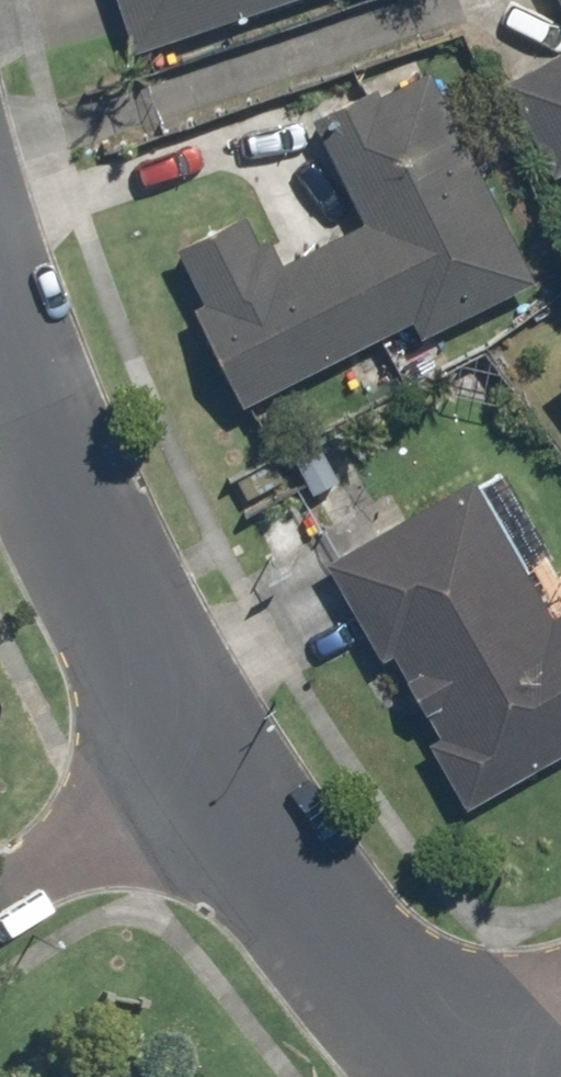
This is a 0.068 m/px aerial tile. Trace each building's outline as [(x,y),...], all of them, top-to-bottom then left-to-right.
[(120,59),(288,0),(99,0),(120,59)] [(560,43),(560,0),(538,0),(560,43)] [(541,182),(560,172),(560,47),(489,86),(541,182)] [(409,342),(522,286),(414,68),(298,125),(348,225),(271,263),(246,212),(150,259),(225,411),(400,325),(409,342)] [(546,384),(560,405),(560,374),(546,384)] [(315,567),(451,811),(560,750),(560,610),(541,621),(464,484),(315,567)] [(97,1067),(84,1076),(105,1076),(97,1067)]
